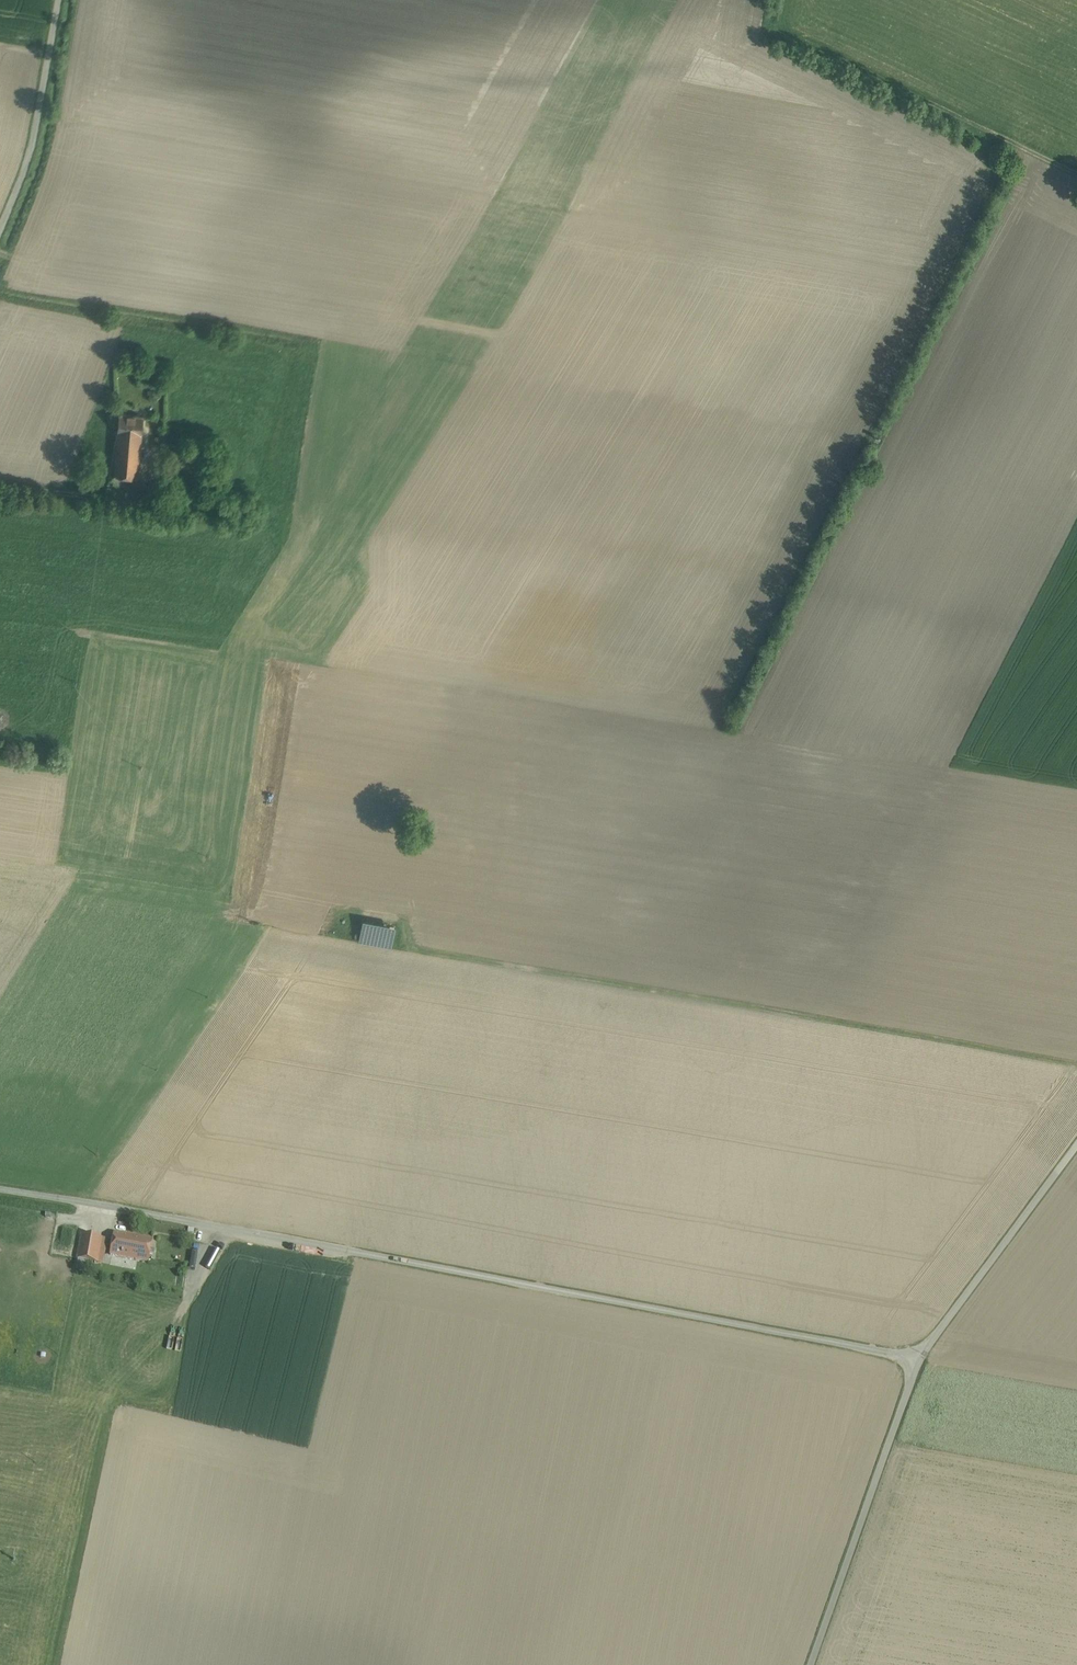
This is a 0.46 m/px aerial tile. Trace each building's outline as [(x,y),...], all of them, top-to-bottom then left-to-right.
[(144,414),(119,412),(118,430),(142,432),(144,414)] [(142,432),(118,430),(114,474),(139,476),(142,432)] [(139,476),(114,474),(112,494),(136,496),(138,483),(139,476)] [(154,484),(138,483),(136,496),(153,497),(154,484)] [(361,917),(360,923),(383,927),(381,944),(391,946),(395,923),(361,917)] [(383,927),(360,923),(357,934),(355,934),(355,936),(357,937),(356,939),(381,944),(383,927)] [(133,1237),(115,1233),(111,1255),(129,1258),(133,1237)] [(102,1239),(82,1235),(77,1259),(98,1263),(102,1239)] [(152,1240),(133,1237),(129,1258),(148,1262),(152,1240)]
